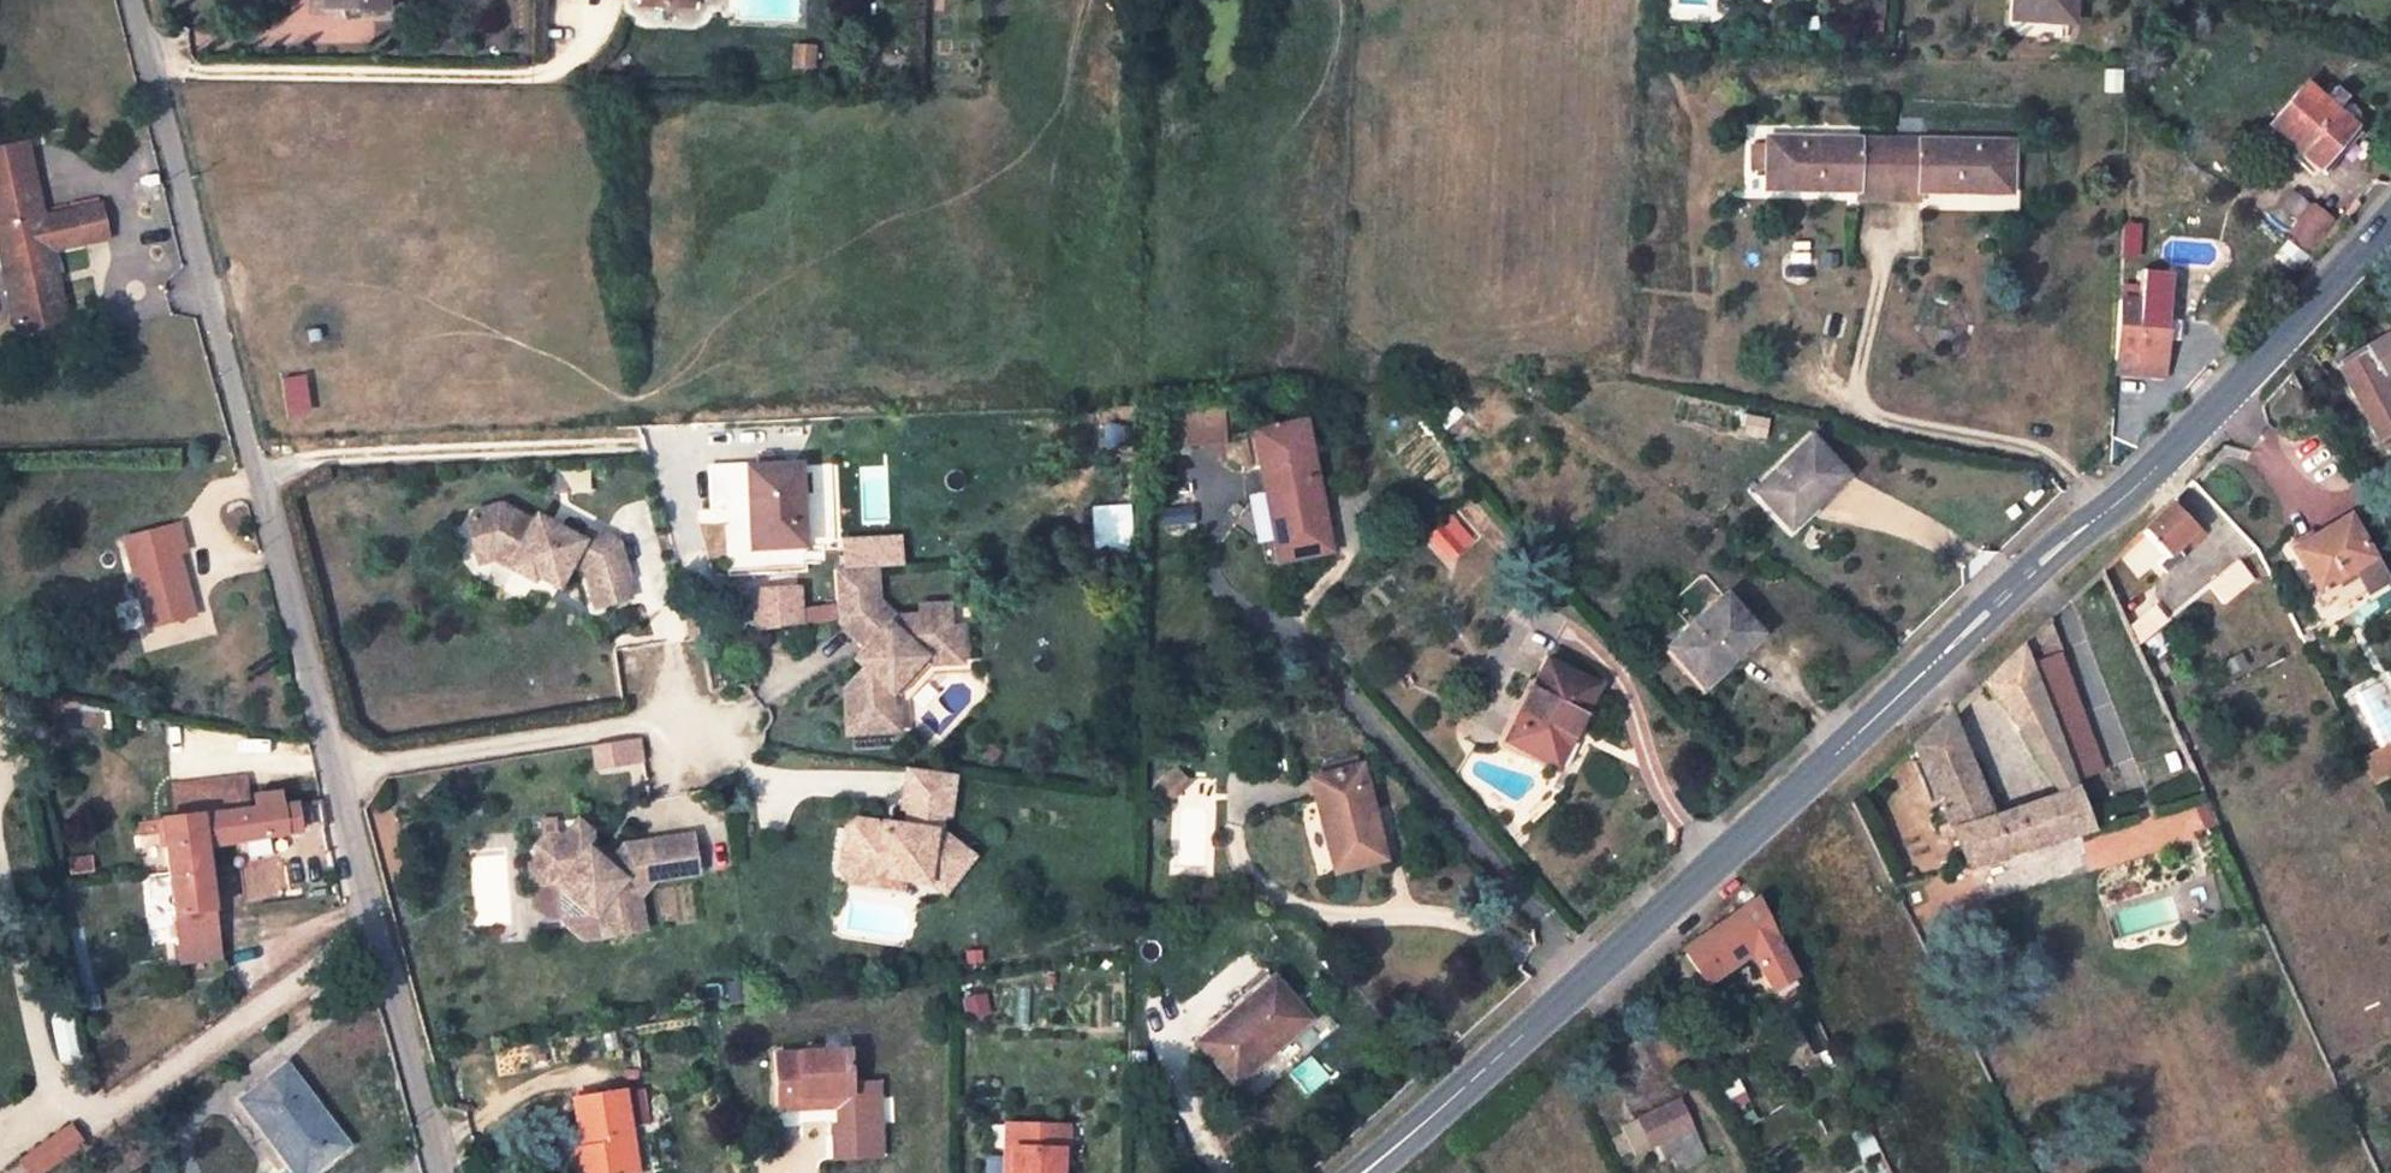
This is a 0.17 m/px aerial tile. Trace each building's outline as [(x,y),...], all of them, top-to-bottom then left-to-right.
[(324,6),(324,0),(309,0),(309,12),(339,12),(339,6),(324,6)] [(2019,17),(2020,0),(2013,0),(2012,17),(2019,17)] [(2019,17),(2071,20),(2072,0),(2020,0),(2019,17)] [(799,42),(799,60),(816,60),(817,42),(799,42)] [(2269,125),(2289,142),(2298,150),(2326,174),(2361,133),(2335,109),(2346,97),(2334,86),(2322,99),(2304,83),(2269,125)] [(1767,138),(1766,179),(1782,180),(1782,190),(1859,192),(1859,200),(1917,201),(1918,192),(1995,193),(1996,182),(2011,183),(2011,143),(1767,138)] [(2292,157),(2298,150),(2289,142),(2283,150),(2292,157)] [(18,332),(65,321),(50,250),(106,238),(98,205),(43,218),(34,181),(26,146),(0,152),(0,249),(18,332)] [(1766,190),(1782,190),(1782,180),(1766,179),(1766,190)] [(2011,193),(2011,183),(1996,182),(1995,193),(2011,193)] [(2307,205),(2291,192),(2280,206),(2295,218),(2307,205)] [(2328,219),(2313,207),(2292,231),(2307,244),(2328,219)] [(2118,296),(2115,352),(2166,355),(2167,340),(2168,321),(2170,273),(2141,272),(2141,282),(2140,288),(2123,288),(2122,297),(2118,296)] [(2180,321),(2168,321),(2167,340),(2179,340),(2180,321)] [(2378,447),(2390,440),(2390,376),(2390,374),(2390,338),(2338,367),(2378,447)] [(2115,352),(2114,376),(2152,377),(2166,355),(2115,352)] [(1221,407),(1185,409),(1186,446),(1224,443),(1221,407)] [(1170,451),(1170,456),(1187,455),(1186,446),(1185,409),(1166,411),(1170,451)] [(1766,421),(1742,415),(1738,432),(1762,436),(1766,421)] [(1304,422),(1254,433),(1281,561),(1330,550),(1304,422)] [(1811,440),(1755,492),(1790,529),(1845,476),(1811,440)] [(748,470),(749,509),(757,509),(759,546),(803,543),(799,467),(748,470)] [(2189,533),(2164,508),(2140,532),(2164,556),(2151,570),(2158,577),(2176,561),(2169,553),(2189,533)] [(750,547),(759,546),(757,509),(749,509),(750,547)] [(1428,536),(1444,554),(1466,535),(1449,517),(1428,536)] [(465,537),(470,554),(480,560),(494,556),(514,565),(510,572),(534,583),(557,593),(571,569),(585,575),(591,596),(625,587),(629,585),(619,549),(589,536),(583,549),(562,540),(558,546),(547,541),(551,535),(536,528),(533,534),(500,519),(471,527),(465,537)] [(2343,579),(2370,563),(2344,524),(2291,555),(2315,595),(2343,579)] [(178,526),(125,540),(146,625),(183,616),(178,600),(189,597),(177,554),(185,552),(178,526)] [(1471,541),(1466,535),(1444,554),(1450,561),(1471,541)] [(470,554),(475,572),(489,569),(531,588),(534,583),(510,572),(514,565),(494,556),(480,560),(470,554)] [(2343,579),(2357,603),(2368,596),(2384,587),(2370,563),(2343,579)] [(2249,589),(2234,567),(2206,590),(2220,609),(2249,589)] [(833,572),(834,622),(861,651),(860,652),(859,675),(835,698),(836,735),(889,734),(888,711),(882,711),(881,696),(920,662),(938,661),(937,637),(945,637),(945,633),(944,610),(915,611),(916,621),(892,622),(876,604),(875,570),(833,572)] [(2347,609),(2357,603),(2343,579),(2315,595),(2314,596),(2328,620),(2347,609)] [(591,596),(595,613),(630,604),(625,587),(591,596)] [(791,589),(747,595),(753,634),(796,628),(791,589)] [(193,614),(189,597),(178,600),(183,616),(193,614)] [(1724,598),(1668,649),(1702,687),(1758,636),(1724,598)] [(2130,649),(2162,624),(2151,611),(2123,635),(2130,649)] [(881,696),(891,698),(923,670),(957,668),(956,633),(945,633),(945,637),(937,637),(938,661),(920,662),(881,696)] [(2024,647),(1981,687),(2013,734),(2052,802),(1987,821),(1946,720),(1913,752),(1968,871),(2084,813),(2071,778),(2030,665),(2024,647)] [(848,663),(859,675),(860,652),(848,663)] [(2052,657),(2030,665),(2071,778),(2093,770),(2052,657)] [(1598,685),(1546,660),(1507,741),(1559,766),(1572,739),(1569,738),(1577,722),(1581,723),(1598,685)] [(642,738),(592,743),(595,771),(645,765),(642,738)] [(2360,756),(2375,784),(2390,776),(2390,741),(2360,756)] [(1360,766),(1312,779),(1336,872),(1386,859),(1360,766)] [(847,828),(843,855),(849,864),(876,868),(874,877),(901,882),(927,886),(928,880),(933,881),(946,892),(973,861),(941,834),(943,817),(950,818),(956,777),(909,770),(903,811),(909,812),(906,829),(900,828),(899,834),(882,831),(877,824),(856,821),(847,828)] [(1175,771),(1156,789),(1166,800),(1185,782),(1175,771)] [(170,788),(176,818),(246,809),(245,797),(243,778),(170,788)] [(278,793),(255,796),(257,808),(280,805),(278,793)] [(257,808),(255,796),(245,797),(246,809),(257,808)] [(280,805),(257,808),(246,809),(176,818),(161,820),(169,882),(207,876),(203,848),(287,832),(284,815),(283,804),(280,805)] [(2101,867),(2214,834),(2205,804),(2092,836),(2101,867)] [(296,814),(284,815),(287,832),(298,830),(296,814)] [(576,827),(565,843),(542,847),(535,856),(538,875),(539,880),(555,878),(566,886),(561,893),(600,921),(605,913),(617,922),(619,939),(651,934),(646,902),(660,883),(697,877),(691,839),(625,849),(610,870),(589,855),(593,850),(591,838),(576,827)] [(847,882),(899,890),(901,882),(874,877),(876,868),(849,864),(843,855),(840,872),(847,882)] [(532,876),(536,898),(561,893),(566,886),(555,878),(539,880),(538,875),(532,876)] [(207,876),(169,882),(181,963),(219,958),(207,876)] [(928,880),(927,886),(941,898),(946,892),(933,881),(928,880)] [(1749,951),(1770,987),(1796,974),(1761,899),(1686,952),(1707,984),(1749,951)] [(600,921),(603,941),(619,939),(617,922),(605,913),(600,921)] [(1286,973),(1275,982),(1298,1010),(1309,999),(1286,973)] [(1256,995),(1200,1043),(1232,1083),(1306,1019),(1298,1010),(1275,982),(1270,976),(1253,991),(1256,995)] [(848,1051),(775,1056),(778,1111),(801,1109),(800,1099),(838,1096),(851,1096),(850,1085),(848,1051)] [(240,1100),(296,1172),(310,1172),(348,1146),(286,1065),(240,1100)] [(840,1126),(833,1127),(835,1159),(882,1157),(877,1083),(850,1085),(851,1096),(853,1126),(840,1126)] [(581,1147),(585,1147),(589,1172),(636,1172),(623,1092),(574,1100),(581,1147)] [(838,1096),(800,1099),(801,1109),(839,1107),(838,1096)] [(851,1096),(838,1096),(839,1107),(840,1126),(853,1126),(851,1096)] [(1657,1160),(1674,1152),(1702,1140),(1683,1100),(1640,1119),(1652,1148),(1657,1160)] [(1636,1155),(1652,1148),(1640,1119),(1624,1127),(1636,1155)] [(1004,1147),(1012,1148),(1011,1172),(1060,1172),(1061,1169),(1060,1148),(1067,1148),(1068,1127),(1005,1125),(1004,1147)] [(71,1126),(21,1162),(29,1172),(38,1172),(80,1143),(71,1126)] [(1709,1156),(1702,1140),(1674,1152),(1682,1169),(1709,1156)] [(585,1147),(581,1147),(570,1149),(574,1172),(589,1172),(585,1147)] [(1012,1148),(1004,1147),(1003,1172),(1011,1172),(1012,1148)]
